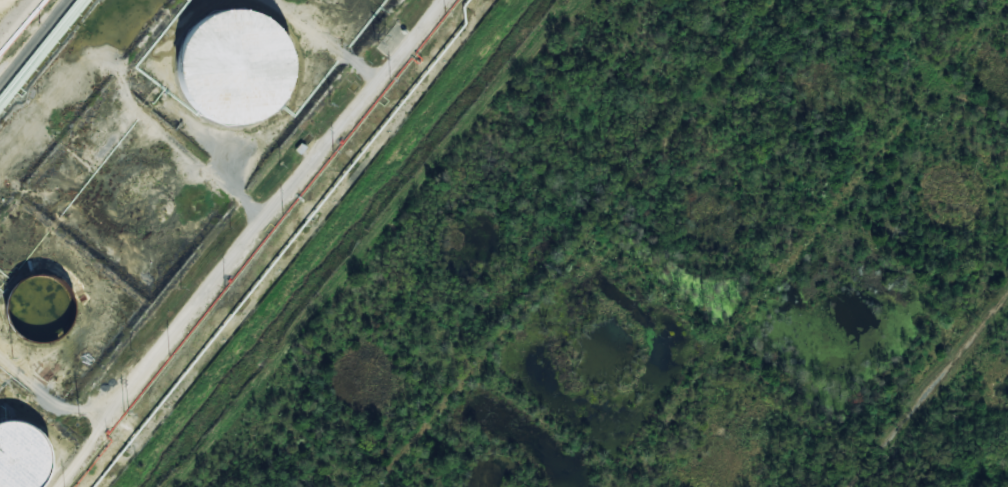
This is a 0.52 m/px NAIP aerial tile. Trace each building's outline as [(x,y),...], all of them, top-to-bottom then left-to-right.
[(294,57),(295,75),(291,92),(280,109),(264,121),(245,127),(225,126),(207,119),(192,105),(183,87),(180,68),(184,48),(194,33),(208,21),(224,14),(242,13),(260,17),(275,26),(287,40),(294,57)] [(48,479),(43,486),(0,486),(0,426),(5,424),(19,425),(32,430),(42,439),(49,452),(51,465),(48,479)]
